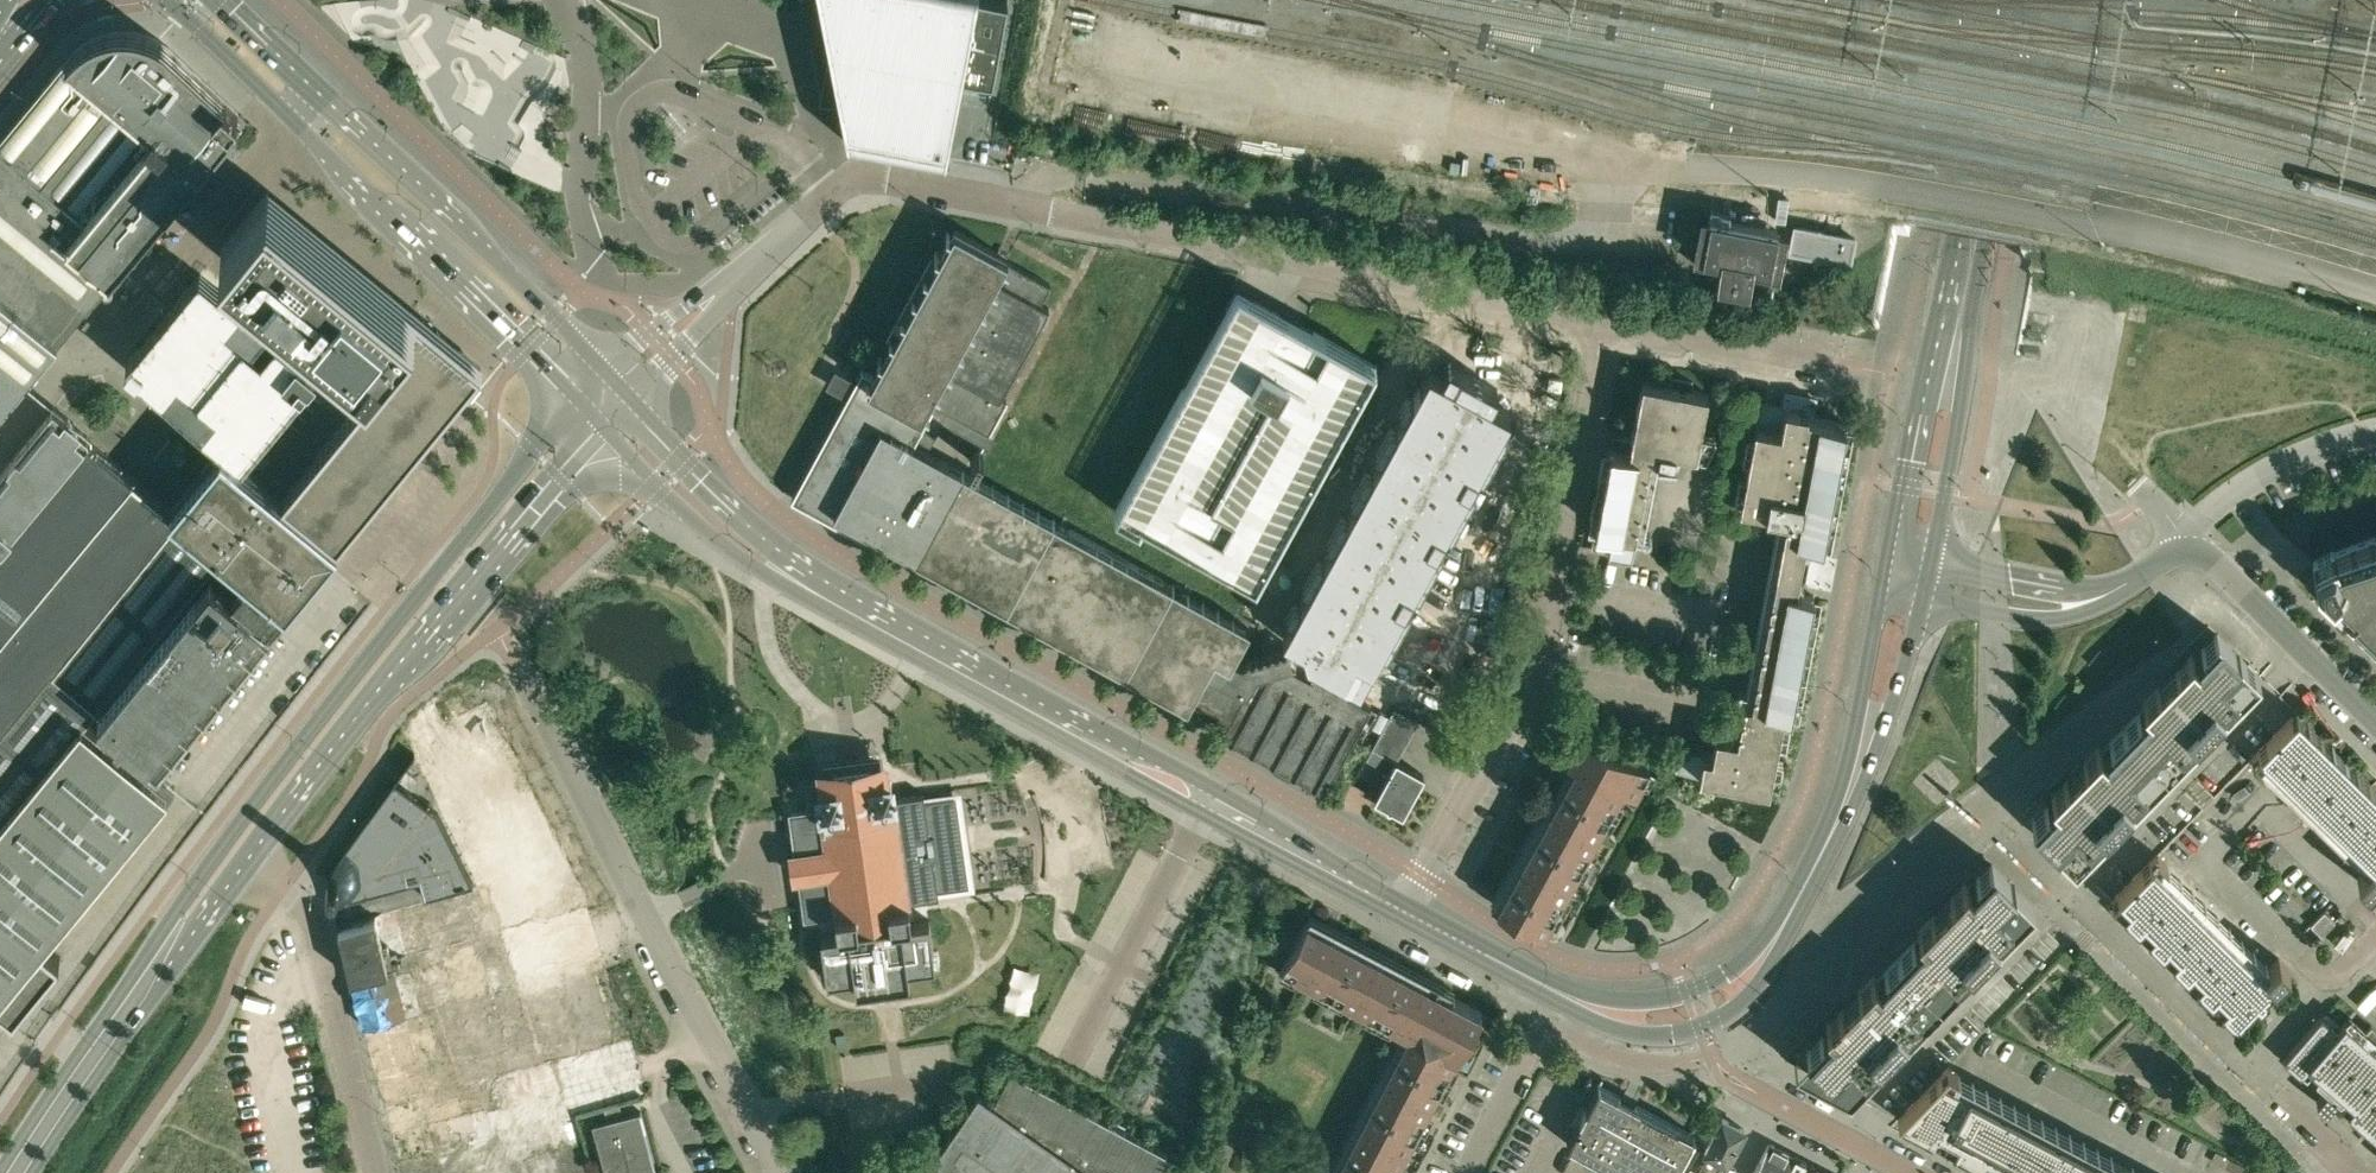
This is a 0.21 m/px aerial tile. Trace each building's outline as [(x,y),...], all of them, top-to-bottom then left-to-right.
[(824,4),(828,29),(850,142),(946,161),(962,69),(994,74),(1007,0),(823,0),(824,4)] [(57,339),(218,146),(223,150),(237,133),(236,128),(234,127),(236,124),(231,120),(239,111),(167,44),(163,41),(159,39),(152,35),(144,32),(136,30),(128,29),(122,29),(115,30),(109,31),(103,33),(99,34),(94,36),(90,38),(87,40),(83,43),(79,46),(75,49),(72,53),(0,139),(0,408),(57,339)] [(673,113),(665,120),(678,134),(686,128),(673,113)] [(380,377),(283,496),(338,542),(481,366),(267,191),(221,247),(380,377)] [(1710,216),(1702,256),(1720,259),(1716,279),(1749,285),(1752,266),(1770,269),(1778,229),(1710,216)] [(1796,225),(1791,249),(1850,260),(1854,236),(1796,225)] [(1372,678),(1366,675),(1381,647),(1387,650),(1412,605),(1405,602),(1413,589),(1419,592),(1444,547),(1437,544),(1445,529),(1452,532),(1476,487),(1470,484),(1477,471),(1484,474),(1508,429),(1502,426),(1510,410),(1491,400),(1498,388),(1449,361),(1443,373),(1429,366),(1283,632),(1295,639),(1296,643),(1291,645),(1288,643),(1286,647),(1284,647),(1280,645),(1278,649),(1276,650),(1272,648),(1270,651),(1267,652),(1264,650),(1262,654),(1259,655),(1256,653),(1254,656),(1251,657),(1248,655),(1246,658),(1241,660),(1234,655),(1250,626),(1163,579),(1068,527),(914,442),(935,402),(989,432),(1006,399),(1000,396),(1049,307),(1041,302),(1051,284),(1006,259),(1008,256),(955,227),(874,374),(862,368),(792,497),(859,534),(862,536),(866,529),(1188,704),(1192,696),(1230,717),(1221,733),(1325,789),(1353,737),(1360,741),(1362,741),(1364,741),(1367,740),(1369,739),(1370,738),(1371,737),(1372,736),(1372,735),(1373,733),(1373,731),(1372,730),(1372,728),(1371,727),(1370,726),(1369,724),(1368,724),(1379,703),(1372,678)] [(126,363),(243,460),(318,368),(269,328),(275,321),(206,265),(126,363)] [(1255,579),(1375,363),(1265,303),(1238,287),(1115,509),(1139,522),(1142,517),(1255,579)] [(1696,452),(1708,391),(1691,388),(1693,379),(1680,376),(1680,380),(1679,385),(1643,378),(1631,438),(1618,435),(1615,446),(1611,446),(1591,546),(1631,553),(1649,463),(1669,473),(1676,460),(1676,458),(1674,457),(1676,448),(1696,452)] [(1680,748),(1676,769),(1769,787),(1784,709),(1791,710),(1817,575),(1825,577),(1829,558),(1820,556),(1846,421),(1839,420),(1799,412),(1801,400),(1790,398),(1788,407),(1760,401),(1740,505),(1787,514),(1751,700),(1744,699),(1733,758),(1726,757),(1730,734),(1716,732),(1712,754),(1680,748)] [(8,1020),(60,956),(40,940),(55,922),(56,923),(92,879),(90,878),(167,785),(84,716),(206,567),(212,572),(99,710),(159,759),(321,563),(338,542),(283,496),(221,443),(219,446),(219,447),(170,506),(87,436),(88,435),(54,407),(0,473),(0,1014),(8,1020)] [(170,454),(178,445),(170,437),(154,456),(168,468),(176,459),(170,454)] [(2371,538),(2352,545),(2334,551),(2334,550),(2313,561),(2314,579),(2375,640),(2375,537),(2371,538)] [(2054,798),(2032,821),(2074,863),(2260,674),(2217,632),(2194,655),(2191,652),(2143,701),(2146,704),(2102,749),(2099,746),(2051,795),(2054,798)] [(1394,708),(1387,720),(1411,734),(1418,721),(1394,708)] [(2251,757),(2262,768),(2262,767),(2365,868),(2357,877),(2367,887),(2375,878),(2375,788),(2297,711),(2251,757)] [(1387,720),(1380,733),(1404,747),(1411,734),(1387,720)] [(1544,931),(1545,930),(1623,789),(1636,796),(1645,779),(1650,770),(1582,732),(1576,744),(1561,770),(1569,774),(1497,905),(1544,931)] [(1380,733),(1366,758),(1380,766),(1386,755),(1396,760),(1396,759),(1397,759),(1404,747),(1380,733)] [(1425,774),(1397,759),(1396,759),(1396,760),(1375,799),(1403,814),(1418,787),(1425,774)] [(795,811),(791,811),(797,851),(793,852),(796,876),(800,875),(806,915),(807,915),(837,911),(837,912),(836,912),(836,914),(837,914),(839,929),(838,929),(838,931),(821,934),(825,966),(831,965),(833,976),(827,977),(827,979),(855,975),(856,987),(858,987),(857,974),(868,973),(869,986),(871,985),(871,983),(882,982),(882,984),(884,984),(884,981),(895,980),(895,982),(897,982),(895,969),(906,967),(908,980),(910,980),(908,967),(936,964),(936,962),(929,962),(928,951),(934,951),(929,918),(912,921),(912,919),(911,919),(910,912),(909,904),(909,902),(908,902),(908,901),(939,896),(939,894),(938,888),(969,884),(956,796),(925,800),(925,795),(924,793),(894,797),(894,796),(893,796),(891,782),(892,782),(891,779),(891,780),(889,780),(875,782),(874,782),(871,764),(834,769),(834,773),(836,787),(835,787),(835,788),(822,790),(821,789),(819,790),(819,793),(820,793),(822,806),(821,806),(821,807),(812,808),(795,811)] [(406,772),(399,781),(410,789),(417,780),(406,772)] [(327,872),(327,873),(327,874),(327,875),(333,898),(334,902),(419,880),(423,893),(470,881),(438,811),(394,779),(328,870),(328,871),(327,872)] [(2158,853),(2112,900),(2235,1021),(2260,996),(2289,967),(2279,957),(2269,966),(2166,865),(2168,863),(2158,853)] [(1829,1027),(1794,1063),(1849,1092),(2035,904),(1992,862),(1969,885),(1966,881),(1918,931),(1921,934),(1877,978),(1874,975),(1826,1024),(1829,1027)] [(2335,920),(2324,909),(2310,923),(2321,934),(2335,920)] [(371,913),(338,921),(345,949),(377,941),(371,913)] [(1408,1150),(1482,1010),(1306,918),(1281,966),(1409,1033),(1335,1172),(1396,1172),(1408,1150)] [(377,941),(345,949),(352,977),(384,968),(377,941)] [(391,967),(384,968),(352,977),(357,1001),(398,991),(394,978),(391,967)] [(394,978),(398,991),(404,1015),(419,1011),(409,974),(394,978)] [(398,991),(357,1001),(363,1024),(404,1015),(398,991)] [(2371,1023),(2362,1034),(2345,1019),(2337,1028),(2321,1015),(2283,1058),(2307,1079),(2315,1070),(2350,1100),(2342,1109),(2375,1138),(2375,1027),(2371,1023)] [(1107,1160),(1131,1172),(1158,1172),(1170,1152),(1169,1151),(1097,1113),(1010,1065),(995,1093),(997,1095),(993,1100),(978,1090),(920,1172),(1100,1172),(1107,1160)] [(1897,1118),(2002,1172),(2144,1172),(1957,1074),(1958,1072),(1948,1067),(1897,1118)] [(1687,1150),(1695,1134),(1598,1083),(1587,1104),(1568,1143),(1625,1172),(1675,1172),(1687,1150)] [(2326,1089),(2316,1100),(2326,1109),(2336,1097),(2326,1089)] [(651,1150),(640,1111),(593,1123),(606,1172),(657,1172),(651,1150)] [(1732,1150),(1744,1128),(1722,1117),(1712,1137),(1705,1151),(1725,1163),(1732,1150)] [(1792,1153),(1769,1141),(1762,1156),(1753,1172),(1780,1172),(1792,1153)] [(1827,1171),(1792,1153),(1780,1172),(1826,1172),(1827,1171)]
